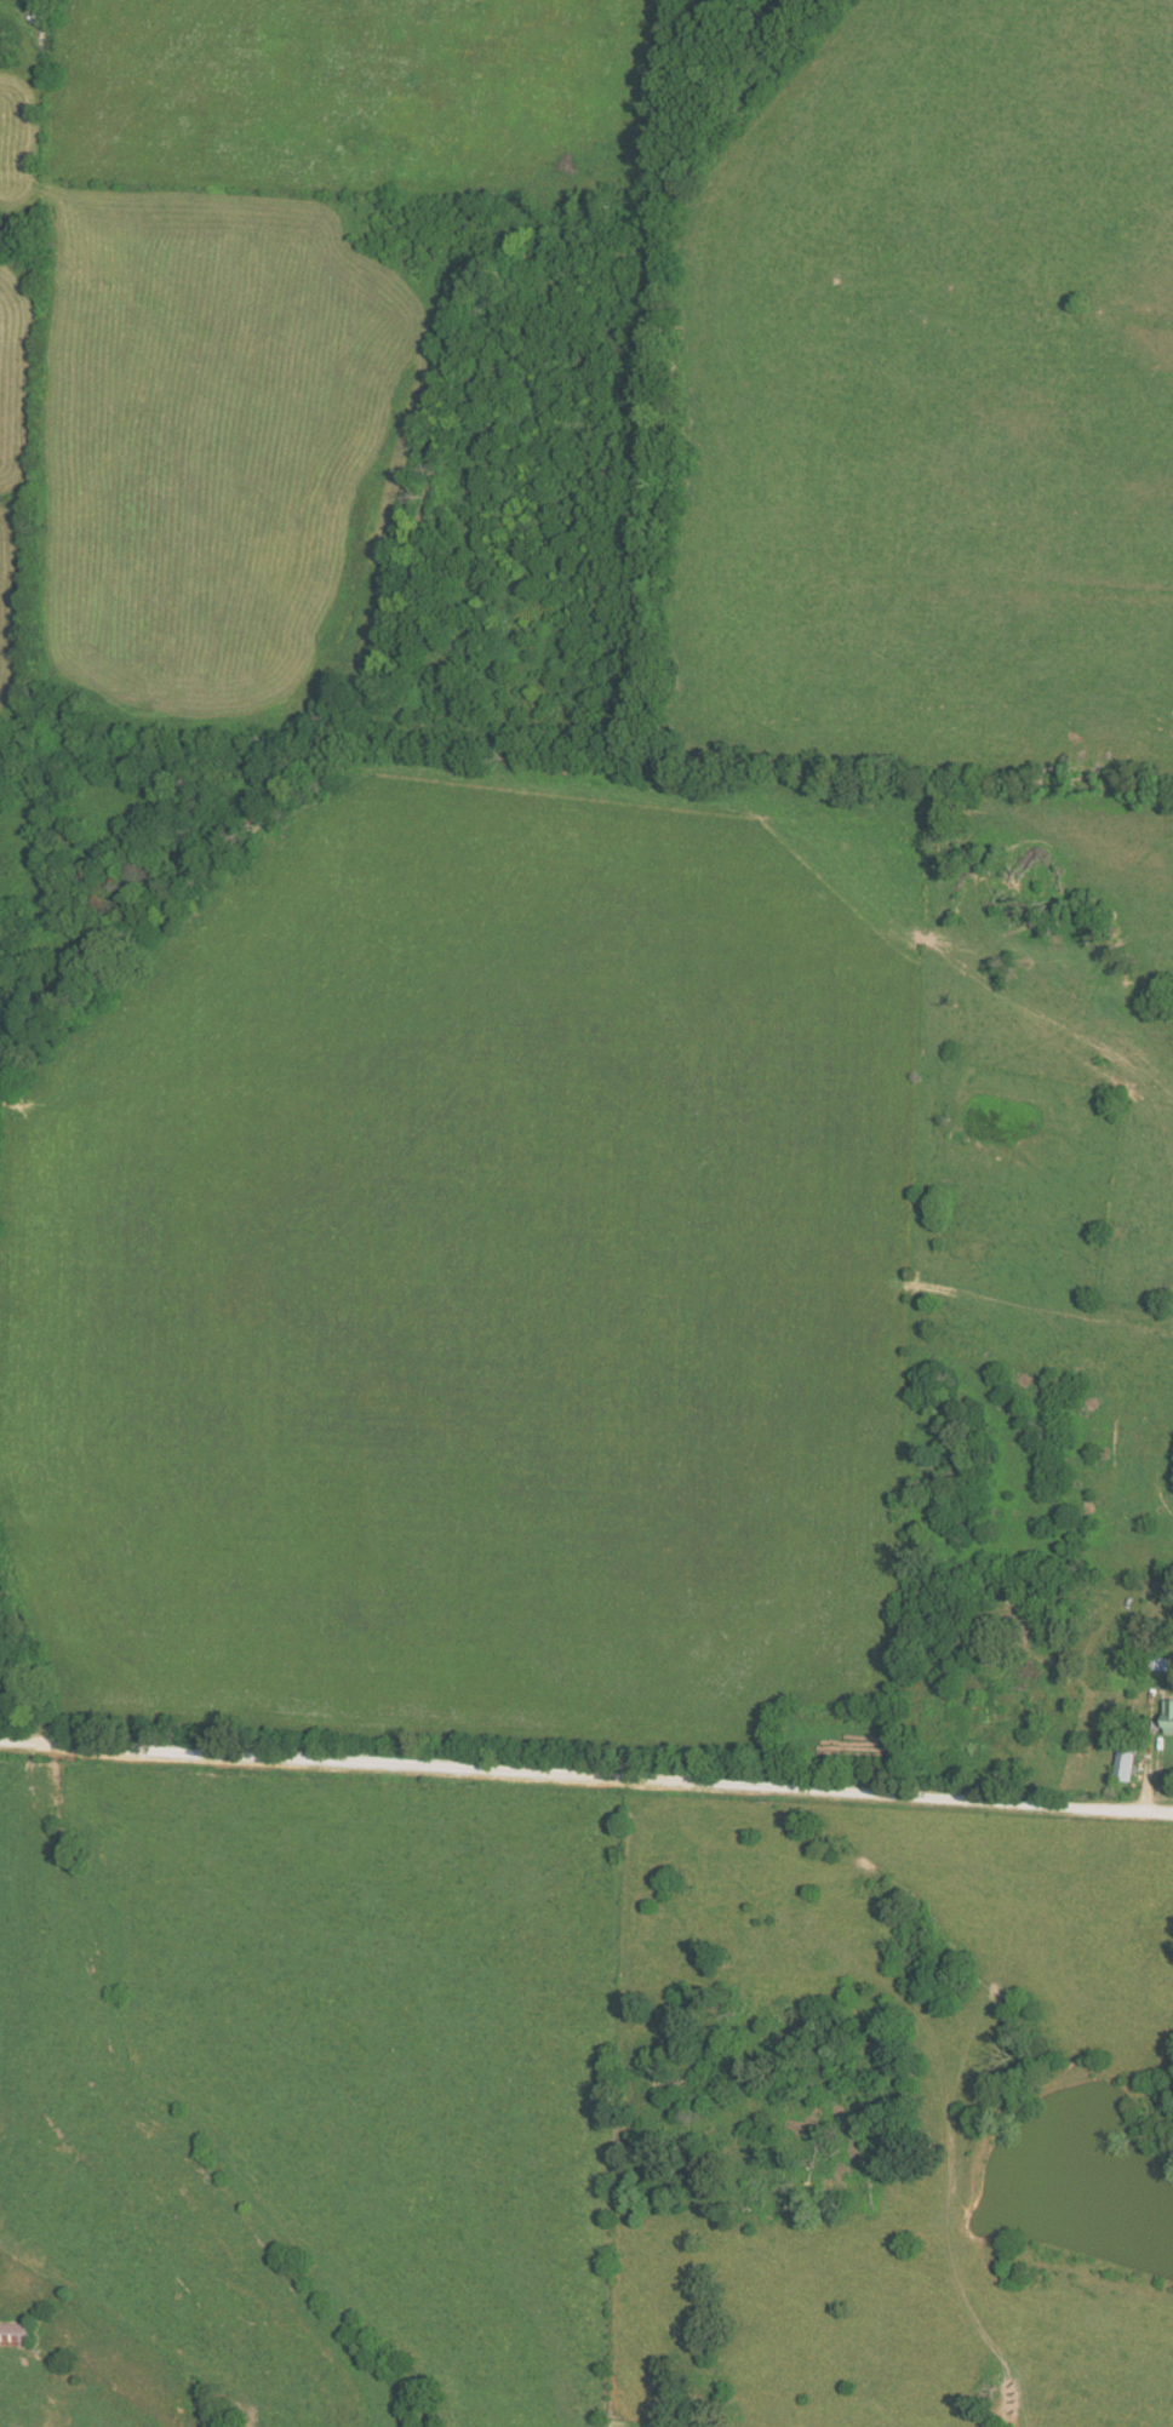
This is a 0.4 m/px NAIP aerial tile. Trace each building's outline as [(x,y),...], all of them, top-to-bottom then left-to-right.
[(1134,1780),(1139,1748),(1121,1745),(1116,1778),(1134,1780)]
